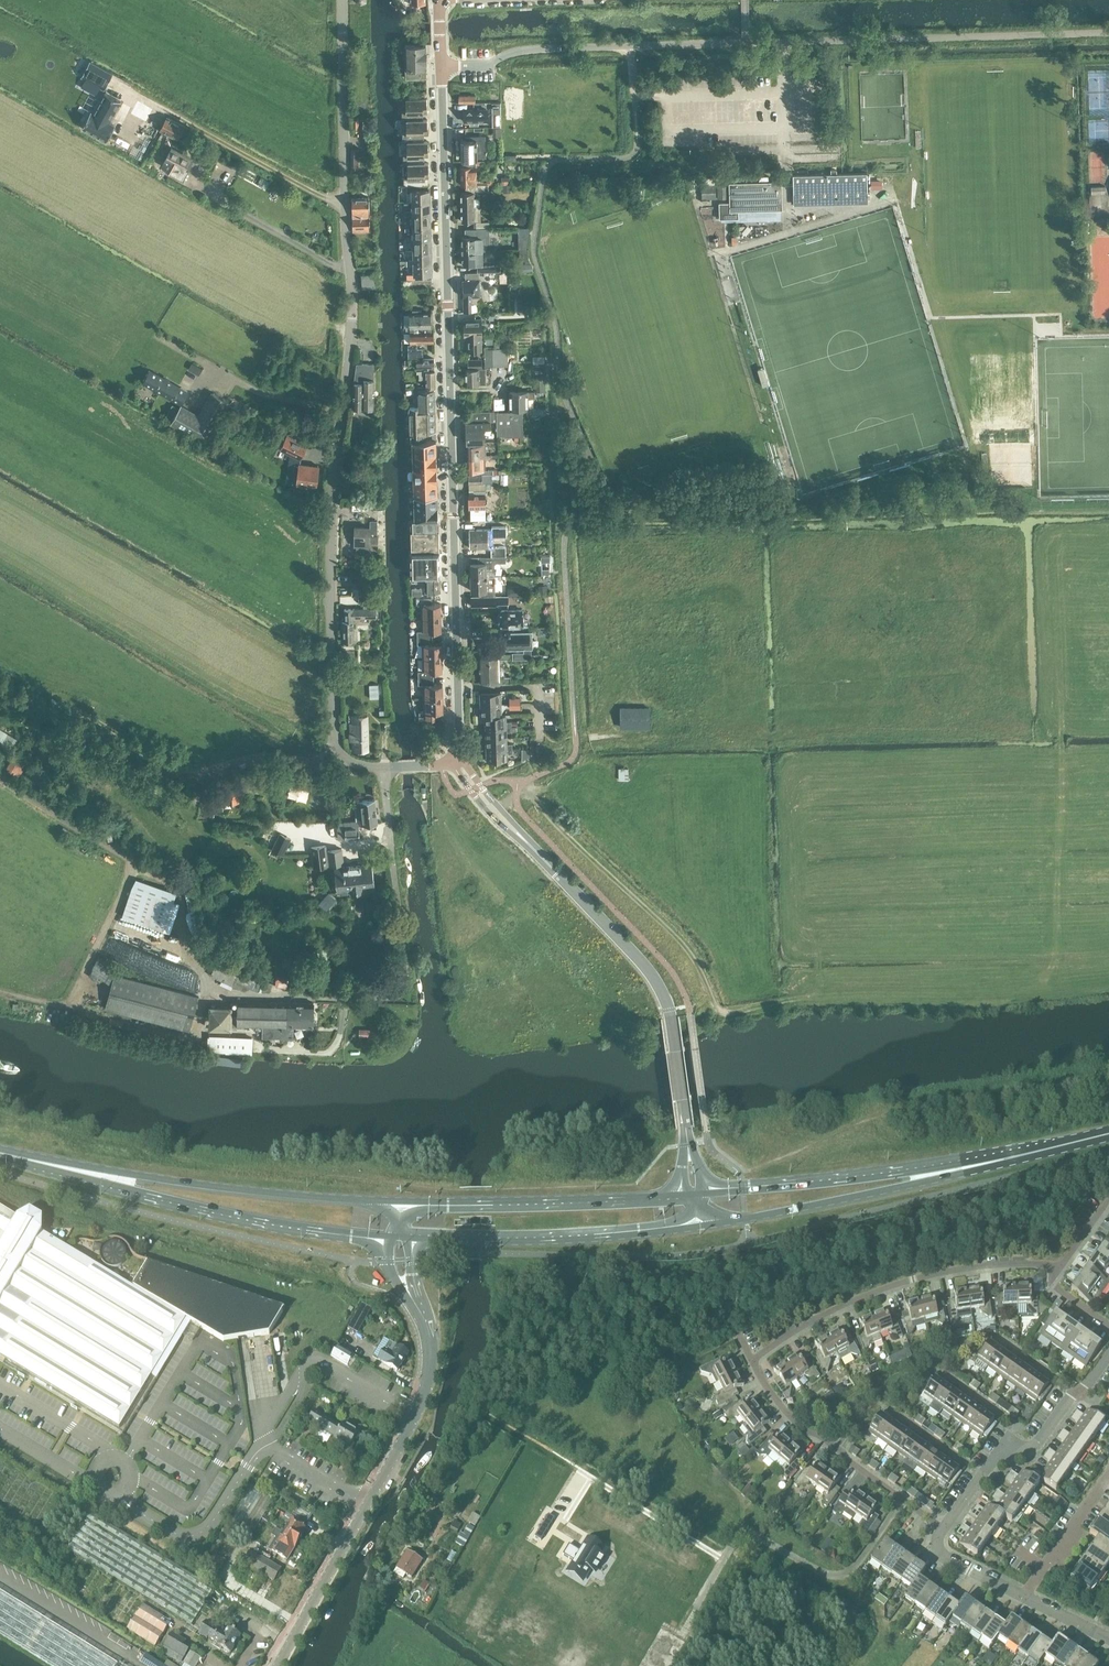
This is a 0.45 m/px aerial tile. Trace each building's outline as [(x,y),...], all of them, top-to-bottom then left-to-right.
[(406,77),(427,76),(427,44),(406,44),(406,77)] [(112,75),(113,74),(90,61),(89,62),(81,77),(104,90),(112,75)] [(91,110),(82,126),(107,140),(115,124),(110,121),(121,101),(105,92),(94,111),(91,110)] [(404,120),(408,119),(425,119),(424,110),(429,110),(429,98),(408,98),(408,110),(403,111),(404,120)] [(494,102),(493,102),(493,107),(493,127),(494,127),(501,127),(501,125),(501,102),(500,102),(494,102)] [(477,110),(464,110),(464,112),(465,121),(487,120),(486,109),(477,110)] [(160,128),(164,131),(171,119),(166,116),(160,128)] [(171,119),(164,131),(178,138),(185,126),(171,119)] [(404,141),(408,141),(425,141),(425,132),(429,132),(429,119),(425,119),(408,119),(408,132),(404,132),(404,141)] [(461,156),(481,155),(481,138),(460,139),(461,156)] [(404,163),(425,162),(425,153),(430,153),(429,141),(425,141),(408,141),(409,154),(404,154),(404,163)] [(173,148),(164,165),(171,168),(169,172),(182,179),(183,177),(187,170),(185,169),(191,157),(173,148)] [(224,164),(232,168),(236,160),(228,155),(224,164)] [(461,184),(466,184),(476,184),(475,160),(464,160),(464,166),(461,166),(461,184)] [(426,177),(425,175),(430,175),(430,162),(425,162),(404,163),(405,185),(407,185),(421,185),(429,185),(429,177),(426,177)] [(867,173),(793,175),(793,176),(793,180),(793,204),(812,203),(812,202),(818,202),(818,203),(826,203),(826,200),(835,200),(835,203),(843,203),(843,201),(849,201),(849,203),(854,203),(868,202),(867,173)] [(729,202),(718,203),(718,219),(738,218),(738,210),(782,209),(782,181),(767,181),(729,182),(729,198),(729,202)] [(489,190),(489,184),(476,184),(466,184),(466,192),(461,192),(462,206),(480,206),(480,200),(479,198),(474,198),(474,192),(476,190),(489,190)] [(718,198),(728,198),(727,184),(718,185),(718,198)] [(421,189),(421,185),(407,185),(407,192),(413,192),(413,201),(430,201),(430,189),(421,189)] [(703,199),(716,198),(716,185),(702,185),(703,199)] [(354,230),(363,230),(363,229),(371,229),(370,195),(353,195),(354,230)] [(406,213),(431,212),(430,201),(413,201),(413,210),(406,210),(406,213)] [(462,221),(478,220),(478,212),(480,211),(480,206),(462,206),(462,221)] [(431,226),(431,212),(406,213),(406,216),(413,216),(414,226),(431,226)] [(414,239),(431,239),(431,226),(414,226),(414,239)] [(466,236),(462,236),(463,250),(483,250),(490,250),(490,228),(477,228),(466,228),(466,229),(466,236)] [(414,251),(432,251),(431,239),(414,239),(414,251)] [(483,250),(463,250),(463,252),(463,265),(475,265),(475,266),(478,266),(484,266),(483,265),(483,252),(483,250)] [(407,263),(432,262),(432,251),(414,251),(414,260),(407,260),(407,263)] [(432,274),(432,262),(407,263),(407,265),(415,265),(415,273),(407,273),(408,279),(415,279),(415,275),(432,274)] [(364,286),(375,285),(375,272),(363,273),(364,286)] [(509,283),(518,283),(518,273),(509,273),(509,283)] [(473,280),(463,280),(464,296),(464,297),(464,308),(464,311),(476,311),(476,309),(476,304),(479,303),(479,301),(479,294),(478,280),(476,280),(475,280),(473,280)] [(407,327),(406,327),(406,332),(411,332),(416,332),(432,332),(432,331),(432,330),(432,320),(433,319),(433,314),(432,313),(431,312),(422,312),(422,310),(413,310),(413,312),(410,312),(410,327),(407,327)] [(482,319),(464,319),(464,323),(465,336),(467,336),(467,347),(467,351),(482,351),(481,336),(482,336),(482,319)] [(411,344),(408,344),(409,359),(423,358),(423,348),(418,348),(418,345),(418,342),(421,342),(427,342),(434,342),(433,332),(432,332),(416,332),(411,332),(411,342),(411,344)] [(485,364),(508,364),(507,346),(484,347),(485,364)] [(468,365),(481,365),(481,357),(468,357),(468,365)] [(406,359),(405,359),(405,362),(405,364),(406,364),(410,364),(417,364),(418,368),(418,370),(435,369),(435,367),(435,359),(435,358),(434,358),(423,358),(409,359),(406,359)] [(193,363),(189,369),(199,375),(203,368),(193,363)] [(374,407),(375,363),(357,363),(355,382),(355,407),(374,407)] [(485,384),(485,367),(465,367),(465,384),(485,384)] [(417,371),(406,371),(406,376),(417,375),(417,372),(419,372),(419,378),(426,378),(426,387),(436,386),(435,369),(418,370),(417,370),(417,371)] [(183,402),(189,392),(150,370),(145,380),(183,402)] [(436,410),(435,389),(419,389),(420,396),(417,396),(418,402),(420,402),(420,407),(410,407),(410,413),(420,412),(420,411),(436,410)] [(524,435),(523,408),(528,408),(528,398),(535,397),(535,391),(510,392),(511,408),(512,408),(512,411),(498,411),(498,412),(495,412),(494,411),(490,411),(491,421),(498,421),(498,434),(505,434),(505,436),(524,435)] [(181,405),(172,421),(207,440),(229,402),(230,400),(214,392),(200,416),(181,405)] [(411,440),(412,440),(427,439),(427,431),(436,430),(436,410),(420,411),(420,412),(410,413),(411,440)] [(469,422),(491,421),(490,411),(469,411),(469,422)] [(231,412),(224,425),(231,429),(238,416),(231,412)] [(467,441),(485,441),(485,428),(492,428),(491,421),(469,422),(467,422),(467,441)] [(283,447),(283,448),(304,459),(310,446),(289,435),(283,447)] [(427,439),(412,440),(413,454),(425,453),(436,453),(436,447),(436,439),(427,439)] [(467,441),(467,445),(468,455),(468,459),(486,458),(499,458),(498,454),(491,455),(486,455),(486,454),(486,441),(485,441),(467,441)] [(425,453),(413,454),(413,468),(437,467),(437,459),(436,453),(425,453)] [(486,458),(468,459),(468,471),(469,471),(469,474),(482,474),(493,474),(498,473),(498,469),(486,470),(486,460),(486,458)] [(301,464),(299,483),(317,485),(320,486),(323,467),(319,467),(301,464)] [(437,467),(413,468),(414,482),(426,481),(438,481),(437,475),(437,467)] [(482,474),(469,474),(469,482),(482,482),(485,482),(493,482),(493,474),(482,474)] [(426,481),(414,482),(414,495),(438,494),(438,486),(438,481),(426,481)] [(482,482),(469,482),(470,491),(486,491),(485,482),(482,482)] [(470,493),(469,493),(469,508),(471,508),(471,519),(471,520),(478,520),(486,520),(486,519),(486,508),(486,491),(470,491),(470,493)] [(438,494),(414,495),(415,507),(439,506),(438,494)] [(374,509),(386,509),(385,497),(373,498),(374,509)] [(439,506),(415,507),(415,519),(439,519),(439,506)] [(415,519),(411,520),(412,530),(439,529),(439,519),(415,519)] [(355,534),(355,545),(357,545),(357,552),(370,552),(370,549),(378,549),(378,535),(378,534),(378,520),(370,520),(370,527),(356,527),(355,534)] [(439,529),(412,530),(412,540),(440,539),(439,529)] [(470,547),(488,546),(494,546),(493,529),(470,530),(470,547)] [(440,539),(412,540),(412,550),(440,550),(440,539)] [(492,556),(506,555),(505,546),(491,547),(492,556)] [(427,575),(427,576),(441,576),(440,550),(412,550),(413,576),(427,575)] [(471,576),(494,575),(494,561),(506,561),(506,555),(492,556),(481,556),(481,561),(471,562),(471,576)] [(495,594),(495,588),(494,575),(471,576),(472,590),(482,589),(482,595),(495,594)] [(441,576),(427,576),(427,592),(441,592),(441,576)] [(364,603),(379,602),(379,592),(364,592),(364,603)] [(472,605),(496,604),(496,603),(508,602),(508,595),(471,597),(472,605)] [(432,603),(432,596),(417,597),(417,604),(422,604),(422,617),(441,616),(441,603),(432,603)] [(344,641),(355,641),(354,617),(377,616),(376,607),(345,608),(346,620),(343,620),(344,641)] [(502,612),(498,612),(498,621),(502,621),(502,624),(502,625),(505,625),(529,623),(529,618),(523,618),(523,609),(501,610),(502,612)] [(418,637),(433,637),(433,630),(442,630),(441,616),(422,617),(422,630),(417,630),(418,637)] [(533,631),(506,632),(506,644),(509,644),(509,649),(524,649),(524,652),(513,652),(513,659),(532,659),(532,649),(531,649),(530,632),(533,632),(533,631)] [(433,643),(433,637),(418,637),(418,644),(423,644),(423,657),(442,657),(442,643),(433,643)] [(481,680),(497,679),(499,679),(499,677),(499,676),(498,655),(480,656),(481,680)] [(419,677),(434,677),(434,670),(443,670),(442,657),(423,657),(423,670),(418,671),(419,677)] [(359,682),(370,682),(370,672),(359,672),(359,682)] [(434,684),(434,677),(419,677),(419,684),(424,684),(424,697),(443,697),(443,683),(434,684)] [(370,698),(379,698),(378,684),(369,684),(370,698)] [(482,705),(502,704),(501,692),(481,693),(482,705)] [(440,723),(440,717),(435,717),(435,711),(443,710),(443,697),(424,697),(424,711),(419,711),(420,718),(425,718),(425,723),(440,723)] [(487,716),(502,715),(502,704),(482,705),(483,716),(487,715),(487,716)] [(622,708),(622,726),(651,725),(651,708),(622,708)] [(369,749),(367,715),(353,716),(353,723),(351,723),(352,740),(354,739),(355,750),(369,749)] [(506,715),(502,715),(487,716),(488,727),(517,726),(518,726),(518,721),(512,721),(507,722),(506,715)] [(488,739),(507,738),(507,732),(517,731),(517,726),(488,727),(488,739)] [(15,741),(7,736),(8,734),(0,729),(0,745),(0,746),(0,748),(8,753),(15,741)] [(507,744),(507,738),(488,739),(489,750),(513,749),(513,744),(507,744)] [(489,760),(508,760),(508,754),(513,754),(513,749),(489,750),(489,760)] [(20,777),(24,769),(23,768),(25,764),(14,757),(7,769),(20,777)] [(628,768),(620,768),(620,779),(628,779),(628,769),(628,768)] [(219,801),(240,800),(240,789),(248,789),(248,787),(269,787),(269,772),(258,772),(258,777),(234,778),(234,787),(218,787),(219,801)] [(273,777),(273,797),(319,798),(319,778),(273,777)] [(346,821),(337,822),(339,839),(348,838),(361,836),(360,825),(378,823),(376,798),(356,800),(358,819),(355,819),(355,820),(346,821)] [(284,854),(292,838),(281,833),(273,848),(284,854)] [(315,865),(330,863),(328,843),(313,844),(315,865)] [(331,864),(344,862),(343,847),(330,849),(331,864)] [(352,890),(365,889),(365,888),(375,887),(373,863),(335,867),(338,890),(352,889),(352,890)] [(165,931),(178,893),(137,880),(125,918),(165,931)] [(194,897),(188,898),(189,909),(196,908),(194,897)] [(197,938),(203,934),(204,933),(199,920),(195,909),(188,911),(187,915),(191,926),(197,938)] [(206,967),(220,958),(204,933),(190,942),(206,967)] [(265,992),(269,982),(230,965),(230,963),(220,959),(213,974),(225,980),(223,983),(234,988),(235,984),(246,989),(254,987),(265,992)] [(184,1030),(193,996),(115,975),(106,1009),(184,1030)] [(290,980),(290,976),(279,975),(279,979),(278,986),(289,987),(290,980)] [(275,1036),(276,1001),(238,1001),(238,1007),(211,1005),(211,1028),(233,1028),(233,1025),(267,1025),(267,1036),(275,1036)] [(314,1026),(315,1002),(276,1001),(275,1036),(294,1036),(294,1026),(314,1026)] [(374,1029),(360,1028),(360,1036),(374,1037),(374,1029)] [(254,1051),(254,1037),(210,1036),(209,1050),(254,1051)] [(3,1364),(6,1360),(119,1428),(186,1318),(201,1327),(224,1341),(237,1339),(269,1334),(284,1310),(285,1311),(285,1310),(148,1261),(133,1287),(42,1233),(42,1218),(30,1211),(27,1213),(18,1218),(0,1207),(0,1362),(3,1364)] [(128,1253),(129,1251),(128,1248),(127,1245),(125,1241),(123,1239),(120,1238),(115,1237),(112,1237),(110,1237),(108,1238),(105,1240),(102,1244),(101,1247),(100,1250),(101,1255),(102,1257),(104,1260),(108,1263),(111,1264),(114,1265),(117,1265),(119,1264),(122,1262),(124,1261),(127,1256),(128,1253)] [(1082,1254),(1092,1261),(1088,1268),(1108,1283),(1108,1249),(1104,1245),(1099,1252),(1089,1245),(1087,1247),(1088,1249),(1094,1254),(1093,1256),(1086,1251),(1084,1252),(1082,1254)] [(1066,1277),(1076,1284),(1071,1291),(1093,1306),(1108,1283),(1088,1268),(1083,1274),(1073,1267),(1071,1270),(1072,1272),(1078,1277),(1076,1278),(1070,1274),(1068,1274),(1066,1277)] [(1031,1283),(1017,1284),(1018,1305),(1018,1310),(1018,1315),(1033,1315),(1035,1316),(1038,1316),(1038,1309),(1038,1305),(1038,1296),(1031,1296),(1031,1283)] [(1004,1297),(997,1297),(998,1315),(998,1317),(1001,1317),(1007,1311),(1018,1310),(1018,1305),(1017,1284),(1003,1284),(1004,1297)] [(981,1286),(968,1288),(971,1309),(979,1308),(980,1311),(989,1318),(993,1317),(990,1298),(983,1299),(981,1286)] [(956,1303),(949,1304),(950,1306),(951,1317),(952,1319),(952,1323),(956,1323),(963,1314),(962,1311),(971,1309),(968,1288),(954,1291),(956,1303)] [(932,1295),(919,1299),(925,1319),(926,1324),(937,1321),(944,1326),(947,1325),(945,1318),(942,1307),(942,1306),(941,1303),(935,1304),(932,1295)] [(909,1315),(903,1316),(904,1320),(905,1325),(908,1335),(911,1334),(915,1327),(926,1324),(925,1319),(919,1299),(906,1302),(909,1315)] [(1055,1313),(1040,1335),(1063,1351),(1078,1330),(1072,1325),(1079,1315),(1076,1313),(1074,1314),(1070,1320),(1068,1318),(1072,1312),(1072,1310),(1069,1308),(1064,1315),(1062,1318),(1055,1313)] [(885,1309),(872,1315),(880,1334),(888,1331),(889,1334),(900,1338),(903,1337),(900,1331),(897,1323),(896,1319),(889,1321),(885,1309)] [(1048,1313),(1041,1323),(1045,1326),(1052,1316),(1048,1313)] [(864,1331),(858,1334),(859,1337),(862,1345),(863,1348),(865,1352),(869,1351),(871,1345),(882,1340),(880,1334),(872,1315),(859,1320),(864,1331)] [(1078,1330),(1063,1351),(1086,1367),(1101,1346),(1094,1341),(1102,1331),(1099,1329),(1097,1330),(1092,1336),(1090,1335),(1095,1328),(1094,1326),(1092,1324),(1085,1334),(1078,1330)] [(839,1329),(827,1336),(837,1354),(840,1360),(851,1354),(857,1356),(860,1354),(859,1353),(856,1347),(853,1340),(852,1340),(850,1334),(844,1337),(839,1329)] [(827,1336),(815,1342),(821,1353),(815,1357),(825,1374),(828,1372),(831,1361),(829,1358),(837,1354),(827,1336)] [(979,1359),(976,1362),(976,1366),(984,1372),(988,1367),(1000,1350),(994,1345),(990,1343),(988,1345),(985,1343),(976,1354),(980,1357),(979,1359)] [(347,1367),(354,1356),(337,1346),(330,1357),(347,1367)] [(407,1354),(394,1346),(389,1354),(384,1350),(378,1360),(397,1372),(407,1354)] [(1000,1350),(988,1367),(997,1374),(1010,1357),(1000,1350)] [(796,1354),(785,1362),(797,1379),(804,1374),(806,1377),(817,1379),(820,1376),(809,1360),(804,1364),(796,1354)] [(1010,1357),(997,1374),(1007,1381),(1019,1364),(1010,1357)] [(717,1360),(700,1369),(702,1372),(712,1376),(716,1384),(719,1382),(738,1373),(732,1360),(721,1366),(717,1360)] [(785,1362),(774,1370),(781,1380),(776,1384),(786,1399),(787,1400),(790,1398),(792,1387),(790,1384),(797,1379),(785,1362)] [(1019,1364),(1007,1381),(1017,1388),(1029,1370),(1019,1364)] [(1029,1370),(1017,1388),(1027,1395),(1039,1377),(1029,1370)] [(720,1391),(717,1402),(718,1405),(736,1397),(736,1396),(733,1391),(744,1385),(738,1373),(719,1382),(723,1390),(720,1391)] [(925,1385),(916,1398),(929,1408),(945,1386),(935,1378),(935,1379),(931,1377),(925,1385)] [(1039,1377),(1027,1395),(1037,1402),(1038,1399),(1042,1402),(1052,1387),(1048,1385),(1049,1385),(1039,1377)] [(945,1386),(929,1408),(939,1415),(943,1410),(955,1392),(945,1386)] [(955,1392),(943,1410),(952,1416),(965,1399),(955,1392)] [(726,1412),(724,1414),(726,1417),(737,1418),(740,1416),(745,1423),(762,1410),(754,1399),(743,1407),(739,1402),(738,1403),(726,1412)] [(965,1399),(952,1416),(962,1423),(974,1406),(965,1399)] [(1007,1404),(1003,1409),(1006,1411),(1008,1413),(1012,1407),(1007,1404)] [(974,1406),(962,1423),(972,1430),(984,1413),(974,1406)] [(1074,1415),(1098,1432),(1105,1422),(1108,1424),(1108,1423),(1108,1418),(1096,1409),(1093,1413),(1088,1410),(1084,1415),(1077,1410),(1074,1415)] [(745,1423),(743,1425),(748,1432),(747,1443),(749,1446),(764,1434),(760,1429),(770,1421),(762,1410),(745,1423)] [(341,1427),(314,1411),(308,1421),(335,1438),(333,1441),(340,1445),(336,1451),(344,1455),(347,1449),(348,1450),(358,1433),(343,1424),(341,1427)] [(984,1413),(972,1430),(982,1437),(983,1435),(987,1438),(997,1424),(993,1421),(994,1420),(984,1413)] [(869,1431),(878,1439),(891,1421),(881,1414),(869,1431)] [(1074,1415),(1071,1419),(1078,1424),(1074,1429),(1091,1442),(1098,1432),(1074,1415)] [(891,1421),(878,1439),(888,1445),(900,1428),(891,1421)] [(900,1428),(888,1445),(898,1452),(910,1435),(900,1428)] [(1063,1430),(1060,1434),(1084,1452),(1091,1442),(1074,1429),(1070,1435),(1063,1430)] [(328,1444),(332,1437),(321,1430),(316,1437),(319,1439),(317,1442),(324,1446),(326,1443),(328,1444)] [(758,1451),(756,1454),(759,1456),(766,1456),(775,1463),(793,1443),(782,1434),(774,1443),(769,1439),(758,1451)] [(1060,1434),(1057,1439),(1064,1444),(1060,1449),(1077,1461),(1084,1452),(1060,1434)] [(910,1435),(898,1452),(908,1459),(920,1442),(910,1435)] [(908,1459),(904,1464),(914,1471),(917,1466),(930,1449),(920,1442),(908,1459)] [(793,1443),(775,1463),(784,1471),(784,1478),(787,1480),(789,1478),(796,1470),(800,1466),(795,1461),(803,1452),(793,1443)] [(745,1446),(738,1452),(743,1458),(749,1453),(750,1452),(745,1446)] [(930,1449),(917,1466),(927,1473),(939,1456),(930,1449)] [(1049,1449),(1046,1454),(1070,1471),(1077,1461),(1060,1449),(1056,1454),(1049,1449)] [(1046,1454),(1043,1458),(1050,1463),(1046,1468),(1063,1481),(1070,1471),(1046,1454)] [(939,1456),(927,1473),(937,1480),(949,1463),(939,1456)] [(796,1482),(794,1485),(797,1487),(808,1485),(810,1482),(817,1487),(829,1470),(818,1462),(811,1472),(806,1469),(800,1476),(796,1482)] [(949,1463),(937,1480),(947,1487),(948,1484),(952,1487),(962,1472),(959,1470),(949,1463)] [(1036,1468),(1032,1473),(1056,1490),(1063,1481),(1046,1468),(1043,1473),(1036,1468)] [(829,1470),(817,1487),(824,1492),(822,1495),(824,1506),(827,1508),(830,1505),(837,1495),(839,1492),(833,1488),(841,1478),(829,1470)] [(1012,1471),(1008,1476),(1033,1493),(1040,1483),(1023,1471),(1019,1476),(1012,1471)] [(1008,1476),(1005,1480),(1012,1485),(1009,1491),(1031,1506),(1037,1496),(1033,1493),(1008,1476)] [(844,1496),(833,1512),(836,1514),(843,1513),(852,1519),(856,1515),(868,1497),(857,1489),(851,1497),(846,1493),(844,1496)] [(998,1491),(995,1495),(1019,1512),(1023,1515),(1024,1516),(1031,1506),(1009,1491),(1005,1496),(998,1491)] [(266,1495),(243,1532),(251,1537),(274,1500),(266,1495)] [(995,1495),(991,1500),(998,1505),(995,1510),(1005,1517),(1012,1522),(1016,1525),(1023,1515),(1019,1512),(995,1495)] [(868,1497),(856,1515),(863,1520),(861,1522),(863,1533),(866,1536),(867,1534),(870,1529),(877,1520),(872,1516),(879,1505),(868,1497)] [(1055,1500),(1051,1507),(1059,1513),(1060,1512),(1064,1506),(1055,1500)] [(977,1505),(974,1510),(998,1527),(1005,1517),(995,1510),(988,1505),(984,1510),(977,1505)] [(294,1546),(305,1529),(289,1519),(290,1516),(280,1510),(276,1516),(287,1522),(286,1523),(288,1524),(284,1531),(282,1530),(278,1536),(294,1546)] [(974,1510),(971,1514),(978,1519),(974,1524),(991,1537),(998,1527),(974,1510)] [(1097,1523),(1108,1532),(1108,1517),(1104,1513),(1097,1523)] [(68,1552),(89,1516),(88,1514),(66,1551),(68,1552)] [(549,1515),(535,1537),(541,1541),(555,1518),(554,1518),(552,1523),(546,1519),(549,1515)] [(191,1625),(212,1590),(89,1516),(68,1552),(191,1625)] [(451,1527),(458,1531),(461,1524),(454,1521),(451,1527)] [(1090,1533),(1099,1539),(1108,1546),(1108,1532),(1097,1523),(1090,1533)] [(963,1525),(960,1529),(984,1546),(991,1537),(974,1524),(970,1530),(963,1525)] [(960,1529),(957,1533),(964,1538),(960,1544),(977,1556),(984,1546),(960,1529)] [(286,1560),(294,1546),(278,1536),(275,1543),(277,1544),(272,1552),(286,1560)] [(603,1548),(588,1539),(580,1551),(569,1544),(563,1555),(574,1562),(571,1566),(586,1575),(590,1569),(596,1572),(605,1559),(599,1555),(603,1548)] [(1091,1550),(1108,1563),(1108,1547),(1108,1546),(1099,1539),(1091,1550)] [(871,1561),(869,1564),(872,1561),(882,1568),(895,1549),(885,1542),(871,1561)] [(895,1549),(882,1568),(891,1576),(905,1556),(895,1549)] [(1084,1560),(1103,1574),(1106,1575),(1107,1576),(1108,1572),(1108,1563),(1091,1550),(1084,1560)] [(275,1581),(282,1569),(250,1551),(243,1562),(257,1570),(247,1587),(253,1590),(262,1574),(275,1581)] [(411,1580),(423,1562),(407,1552),(395,1570),(411,1580)] [(214,1559),(208,1555),(205,1559),(221,1569),(226,1562),(216,1555),(214,1559)] [(905,1556),(891,1576),(901,1583),(915,1563),(905,1556)] [(1084,1560),(1077,1570),(1096,1583),(1103,1574),(1084,1560)] [(915,1563),(901,1583),(911,1589),(912,1590),(919,1580),(926,1571),(915,1563)] [(1077,1570),(1070,1579),(1082,1588),(1089,1593),(1096,1583),(1077,1570)] [(423,1591),(428,1583),(423,1580),(419,1588),(423,1591)] [(911,1589),(904,1598),(916,1606),(929,1587),(919,1580),(912,1590),(911,1589)] [(916,1606),(912,1612),(922,1619),(923,1618),(939,1594),(929,1587),(916,1606)] [(0,1590),(0,1632),(54,1665),(132,1665),(121,1659),(118,1663),(0,1590)] [(939,1594),(923,1618),(932,1625),(933,1624),(949,1601),(939,1594)] [(959,1608),(952,1619),(961,1625),(975,1606),(965,1599),(958,1608),(959,1608)] [(949,1601),(933,1624),(942,1630),(944,1627),(945,1628),(952,1619),(959,1608),(958,1608),(949,1601)] [(157,1646),(169,1626),(161,1621),(164,1616),(144,1603),(128,1628),(157,1646)] [(961,1625),(960,1628),(970,1635),(985,1613),(975,1606),(961,1625)] [(985,1613),(970,1635),(980,1642),(995,1620),(985,1613)] [(1005,1628),(998,1638),(1008,1645),(1022,1626),(1011,1618),(1005,1627),(1005,1628)] [(995,1620),(980,1642),(990,1650),(992,1647),(997,1640),(998,1638),(1005,1628),(1005,1627),(995,1620)] [(225,1635),(213,1628),(215,1626),(207,1621),(199,1634),(207,1639),(209,1637),(220,1643),(218,1645),(230,1652),(240,1635),(229,1629),(225,1635)] [(1022,1626),(1008,1645),(1018,1652),(1032,1633),(1022,1626)] [(182,1662),(185,1658),(189,1651),(183,1647),(186,1641),(173,1633),(162,1652),(173,1658),(171,1662),(179,1665),(196,1665),(201,1658),(191,1651),(183,1663),(182,1662)] [(1032,1633),(1018,1652),(1028,1659),(1042,1640),(1032,1633)] [(1052,1647),(1045,1658),(1055,1665),(1068,1646),(1057,1638),(1051,1647),(1052,1647)] [(1028,1659),(1037,1665),(1039,1665),(1043,1659),(1045,1658),(1052,1647),(1051,1647),(1042,1640),(1028,1659)] [(1055,1665),(1056,1665),(1069,1665),(1078,1653),(1068,1646),(1055,1665)] [(1069,1665),(1084,1665),(1088,1660),(1078,1653),(1069,1665)] [(147,1654),(141,1663),(147,1665),(166,1665),(147,1654)]
